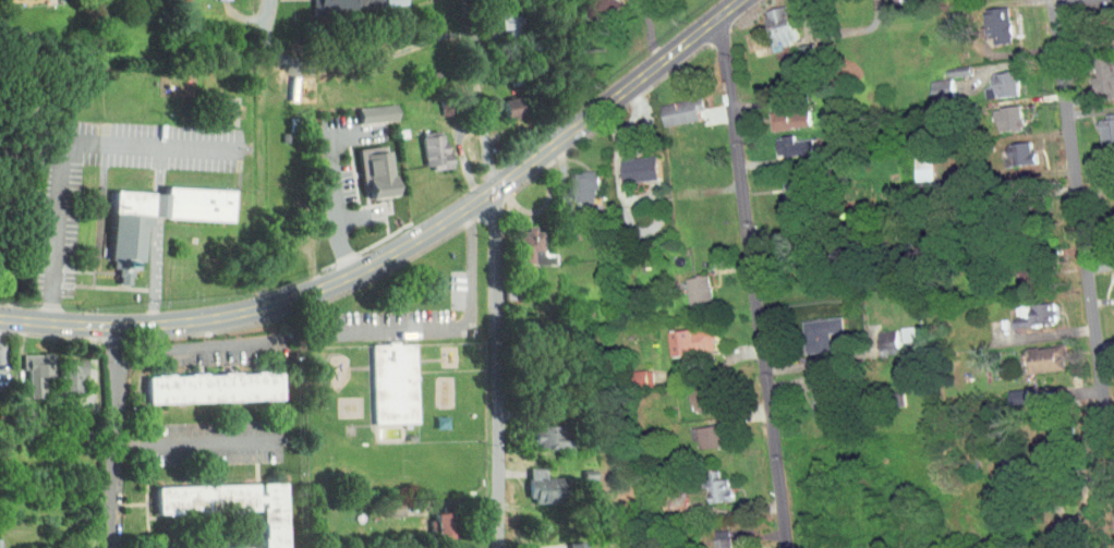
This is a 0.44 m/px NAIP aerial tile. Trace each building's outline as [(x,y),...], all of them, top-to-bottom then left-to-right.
[(606,0),(570,0),(579,15),(606,0)] [(752,5),(760,44),(783,39),(775,0),(752,5)] [(497,1),(486,3),(490,24),(501,22),(497,1)] [(976,39),(998,38),(996,1),(974,3),(976,39)] [(1080,52),(1082,90),(1102,90),(1101,51),(1080,52)] [(980,83),(973,83),(973,92),(1004,90),(1003,66),(979,67),(980,83)] [(917,75),(919,95),(939,93),(937,73),(917,75)] [(652,122),(688,114),(686,105),(692,104),(690,91),(648,100),(652,122)] [(491,111),(508,110),(507,92),(490,93),(491,111)] [(385,113),(383,97),(343,103),(345,119),(385,113)] [(982,103),(985,127),(1009,124),(1006,100),(982,103)] [(795,121),(794,104),(756,106),(758,123),(795,121)] [(1086,135),(1109,134),(1108,124),(1113,123),(1113,112),(1085,112),(1086,135)] [(429,124),(407,127),(414,164),(436,160),(429,124)] [(798,149),(798,133),(780,134),(780,131),(763,131),(764,150),(798,149)] [(994,161),(1021,158),(1019,136),(992,139),(994,161)] [(344,141),(351,190),(379,186),(373,137),(344,141)] [(900,150),(901,176),(920,175),(919,149),(900,150)] [(645,175),(644,152),(607,153),(608,176),(645,175)] [(586,166),(558,166),(557,196),(569,196),(569,201),(589,201),(589,191),(585,190),(586,166)] [(97,182),(94,260),(104,261),(103,276),(115,277),(116,261),(124,262),(126,223),(135,224),(136,210),(214,213),(216,181),(148,178),(148,184),(97,182)] [(539,256),(539,247),(528,247),(528,222),(513,222),(513,226),(503,226),(504,257),(539,256)] [(699,294),(694,267),(672,272),(677,299),(699,294)] [(1102,286),(1113,286),(1113,267),(1101,268),(1102,286)] [(1044,317),(1044,296),(1003,297),(1004,309),(998,310),(999,318),(1044,317)] [(1105,317),(1113,317),(1113,299),(1104,300),(1105,317)] [(816,326),(830,324),(828,309),(789,315),(793,347),(818,343),(816,326)] [(889,336),(905,335),(904,320),(889,320),(889,336)] [(656,324),(658,347),(703,344),(702,321),(656,324)] [(868,347),(885,347),(884,323),(867,323),(868,347)] [(402,336),(358,337),(360,417),(404,416),(402,336)] [(1053,362),(1051,337),(1013,342),(1016,366),(1053,362)] [(34,347),(13,347),(14,390),(35,389),(34,347)] [(44,353),(45,384),(67,384),(66,367),(73,367),(72,352),(44,353)] [(637,362),(622,365),(625,383),(640,380),(637,362)] [(132,396),(268,393),(267,365),(131,368),(132,396)] [(703,402),(700,379),(675,382),(678,406),(703,402)] [(685,441),(710,440),(708,418),(684,420),(685,441)] [(522,440),(556,439),(556,419),(522,420),(522,440)] [(547,470),(532,470),(531,461),(516,461),(516,494),(548,493),(547,470)] [(695,496),(717,495),(717,472),(706,472),(705,464),(690,464),(690,481),(695,481),(695,496)] [(270,475),(246,476),(246,486),(242,486),(242,476),(139,480),(140,506),(183,504),(183,503),(246,501),(247,542),(141,546),(141,547),(273,547),(270,475)] [(390,509),(390,493),(369,494),(369,510),(390,509)] [(440,530),(440,505),(420,505),(420,531),(440,530)] [(716,524),(701,524),(702,547),(724,547),(724,542),(717,543),(716,524)] [(572,535),(555,536),(556,547),(573,547),(572,535)]
